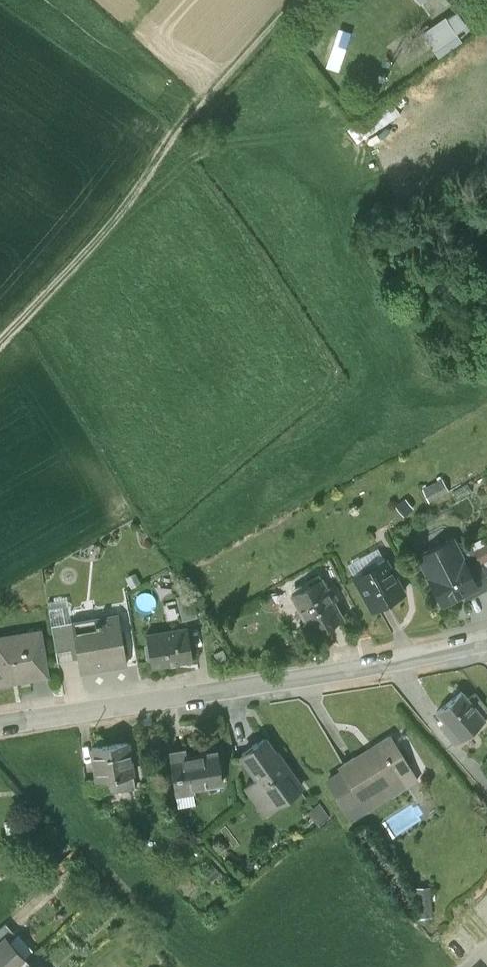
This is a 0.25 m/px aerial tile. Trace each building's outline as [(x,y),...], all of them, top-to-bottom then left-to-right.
[(452,15),(422,36),(432,50),(462,29),(452,15)] [(337,25),(325,64),(339,68),(351,29),(337,25)] [(367,133),(401,110),(393,99),(359,122),(367,133)] [(441,475),(421,486),(428,499),(448,488),(441,475)] [(468,568),(453,538),(432,549),(435,553),(421,561),(443,605),(462,594),(477,586),(468,568)] [(404,591),(385,558),(355,574),(374,607),(404,591)] [(468,568),(477,586),(462,594),(465,600),(486,589),(486,576),(480,562),(468,568)] [(330,585),(326,586),(319,573),(304,582),(306,586),(292,594),(312,631),(342,615),(332,597),(335,595),(330,585)] [(117,612),(92,616),(94,623),(72,627),(75,646),(80,672),(125,664),(117,612)] [(71,620),(51,623),(55,650),(75,646),(72,627),(71,620)] [(186,628),(146,635),(151,666),(191,659),(186,628)] [(9,635),(10,641),(0,643),(0,682),(46,674),(39,630),(9,635)] [(485,719),(486,717),(486,706),(475,691),(468,697),(485,719)] [(461,693),(437,713),(444,721),(440,725),(455,743),(483,720),(461,693)] [(390,735),(338,765),(340,769),(325,777),(350,818),(416,779),(390,735)] [(297,785),(262,738),(242,753),(258,775),(245,785),(259,803),(269,795),(275,802),(297,785)] [(126,742),(91,747),(96,780),(131,774),(126,742)] [(216,751),(184,756),(183,750),(167,752),(173,794),(191,791),(191,788),(221,783),(216,751)] [(319,803),(308,811),(317,823),(328,815),(319,803)] [(221,873),(210,861),(196,875),(207,886),(221,873)] [(77,873),(71,866),(59,877),(65,884),(77,873)] [(431,917),(430,886),(414,887),(416,918),(431,917)] [(8,937),(9,938),(14,933),(6,923),(0,928),(0,944),(8,937)] [(22,961),(5,942),(9,938),(8,937),(0,944),(0,966),(16,966),(22,961)] [(91,949),(87,944),(78,952),(82,957),(91,949)]
